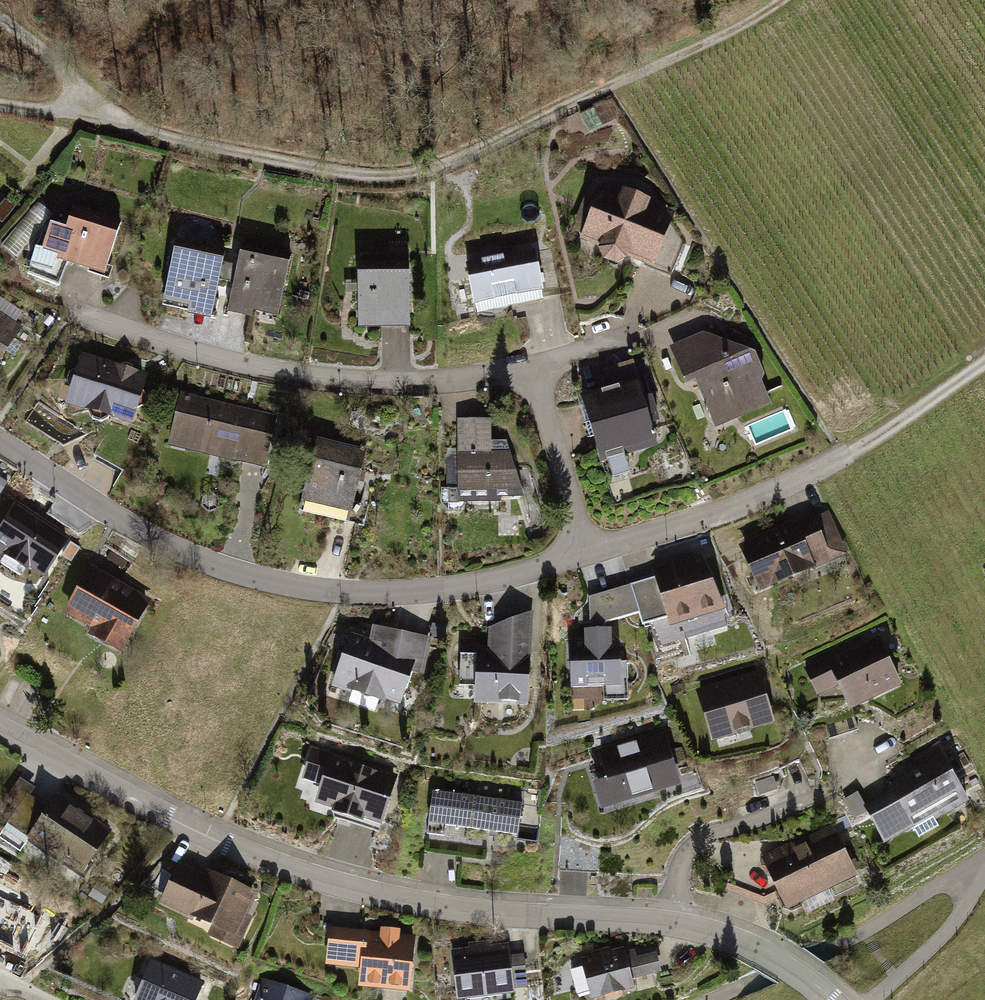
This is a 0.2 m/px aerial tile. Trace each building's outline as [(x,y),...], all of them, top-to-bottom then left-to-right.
[(670,200),(596,170),(570,234),(644,265),(670,200)] [(49,230),(41,255),(58,260),(56,266),(104,280),(121,224),(72,209),(64,235),(49,230)] [(536,247),(465,259),(473,300),(543,288),(536,247)] [(223,267),(173,256),(162,308),(189,314),(188,320),(211,325),(223,267)] [(290,271),(240,260),(227,318),(252,324),(254,314),(279,319),(290,271)] [(411,264),(358,264),(358,333),(411,333),(411,264)] [(19,316),(0,304),(0,347),(19,316)] [(704,332),(670,346),(686,385),(695,381),(714,426),(771,403),(762,380),(765,374),(756,352),(704,332)] [(144,370),(81,347),(64,393),(128,416),(144,370)] [(639,385),(589,398),(605,459),(655,446),(639,385)] [(284,407),(200,387),(189,432),(273,452),(284,407)] [(492,417),(458,417),(458,498),(526,498),(507,439),(492,439),(492,417)] [(377,456),(317,443),(307,488),(367,501),(377,456)] [(15,502),(0,526),(0,553),(44,580),(71,537),(15,502)] [(815,514),(744,545),(767,595),(838,564),(815,514)] [(677,558),(651,566),(653,574),(666,614),(670,625),(722,608),(704,552),(677,560),(677,558)] [(150,602),(88,566),(63,609),(92,626),(88,633),(120,652),(150,602)] [(604,625),(604,619),(637,608),(641,622),(666,614),(653,574),(589,594),(589,624),(589,626),(604,625)] [(486,638),(459,637),(457,683),(473,682),(472,699),(527,701),(533,610),(487,625),(486,638)] [(589,626),(583,626),(583,637),(568,638),(570,684),(620,682),(619,636),(610,636),(610,625),(604,625),(589,626)] [(360,628),(340,690),(402,709),(421,647),(360,628)] [(878,643),(832,664),(829,658),(806,669),(819,695),(842,684),(853,707),(899,686),(878,643)] [(759,672),(695,693),(710,741),(774,720),(759,672)] [(602,769),(587,774),(598,810),(682,784),(666,735),(598,756),(602,769)] [(961,744),(885,784),(907,827),(984,786),(961,744)] [(395,774),(327,753),(311,805),(379,826),(395,774)] [(55,787),(27,826),(79,864),(108,825),(55,787)] [(521,805),(431,793),(427,826),(516,838),(521,805)] [(854,813),(784,852),(811,899),(881,861),(854,813)] [(216,926),(211,936),(238,948),(251,919),(245,916),(255,894),(208,872),(205,878),(180,866),(163,902),(216,926)] [(332,931),(328,963),(362,967),(360,985),(409,990),(414,939),(332,931)] [(507,947),(454,953),(460,999),(512,993),(507,947)] [(584,965),(593,999),(597,999),(631,991),(628,979),(656,971),(653,957),(636,962),(633,952),(584,965)] [(153,962),(136,999),(191,999),(199,982),(153,962)] [(307,995),(266,982),(260,999),(305,999),(307,995)]
